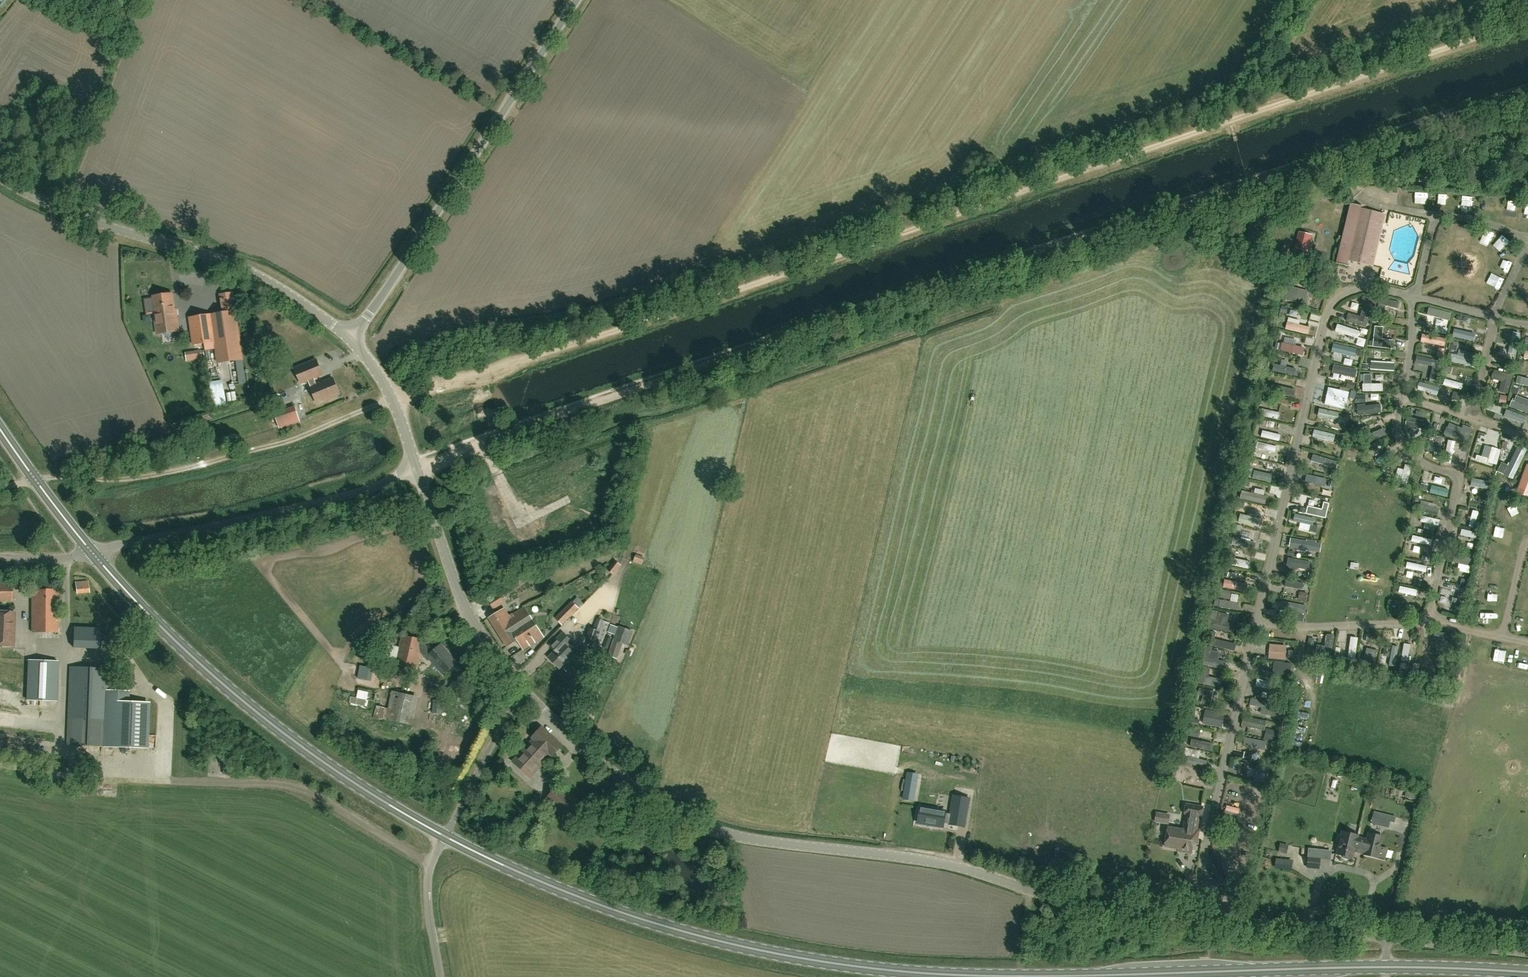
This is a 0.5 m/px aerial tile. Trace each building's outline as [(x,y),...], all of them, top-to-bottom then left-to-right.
[(1372,266),(1380,230),(1384,214),(1360,209),(1360,207),(1363,207),(1349,203),(1349,204),(1350,204),(1336,263),(1335,263),(1349,267),(1349,266),(1346,265),(1348,260),(1372,266)] [(1298,233),(1295,249),(1307,251),(1311,235),(1298,233)] [(1285,300),(1307,306),(1309,298),(1306,297),(1307,292),(1288,287),(1285,300)] [(177,316),(175,316),(172,294),(153,296),(155,313),(154,313),(157,334),(179,331),(177,316)] [(1371,308),(1374,308),(1376,301),(1363,297),(1361,305),(1363,305),(1360,317),(1349,314),(1346,321),(1366,327),(1371,308)] [(1397,309),(1399,302),(1381,298),(1377,313),(1383,314),(1385,306),(1397,309)] [(1430,309),(1429,316),(1451,319),(1452,312),(1430,309)] [(211,314),(189,318),(193,345),(215,342),(211,314)] [(1308,327),(1299,325),(1299,321),(1288,319),(1286,329),(1306,334),(1308,327)] [(1447,335),(1449,328),(1437,325),(1435,332),(1447,335)] [(1373,346),(1393,348),(1394,341),(1382,340),(1383,328),(1375,327),(1373,346)] [(1512,333),(1511,357),(1519,357),(1521,333),(1512,333)] [(1447,345),(1447,337),(1422,336),(1422,343),(1447,345)] [(1346,361),(1346,358),(1358,358),(1359,348),(1334,347),(1334,361),(1346,361)] [(201,351),(185,353),(186,361),(202,359),(201,351)] [(1442,367),(1444,360),(1417,355),(1416,362),(1433,365),(1430,378),(1437,380),(1440,367),(1442,367)] [(317,403),(339,394),(333,378),(317,385),(314,378),(322,375),(316,360),(295,369),(301,384),(308,381),(317,403)] [(1290,374),(1291,368),(1273,365),(1272,371),(1290,374)] [(1333,378),(1345,381),(1347,376),(1358,378),(1359,370),(1336,365),(1333,378)] [(1494,371),(1492,378),(1502,381),(1500,390),(1509,393),(1514,377),(1494,371)] [(1363,381),(1363,384),(1363,391),(1382,391),(1382,384),(1371,384),(1371,374),(1363,374),(1363,381)] [(1517,384),(1527,386),(1527,378),(1519,376),(1517,384)] [(1461,388),(1463,382),(1446,378),(1444,384),(1461,388)] [(1429,397),(1434,398),(1434,395),(1436,396),(1439,388),(1420,382),(1417,390),(1430,394),(1429,397)] [(1296,395),(1296,386),(1274,386),(1273,395),(1296,395)] [(1326,404),(1345,408),(1348,392),(1329,388),(1326,404)] [(1527,414),(1527,401),(1516,396),(1514,401),(1512,400),(1510,407),(1527,414)] [(1356,405),(1357,415),(1379,413),(1378,405),(1364,407),(1364,405),(1356,405)] [(275,414),(280,429),(300,422),(295,407),(275,414)] [(1318,416),(1339,422),(1342,414),(1321,408),(1318,416)] [(1263,410),(1262,417),(1280,419),(1281,412),(1263,410)] [(1522,426),(1525,417),(1505,410),(1503,415),(1516,420),(1515,424),(1522,426)] [(1447,429),(1446,428),(1444,435),(1466,443),(1468,436),(1459,433),(1460,429),(1449,425),(1447,429)] [(1367,444),(1386,435),(1382,428),(1370,434),(1366,427),(1360,429),(1367,444)] [(1262,439),(1281,440),(1282,433),(1263,432),(1262,439)] [(1337,440),(1337,432),(1315,432),(1315,440),(1337,440)] [(1441,437),(1436,436),(1436,435),(1430,434),(1427,450),(1433,451),(1434,446),(1440,447),(1441,437)] [(1449,442),(1447,457),(1453,458),(1456,443),(1449,442)] [(1258,443),(1257,449),(1277,452),(1278,446),(1258,443)] [(1526,450),(1518,446),(1508,467),(1501,463),(1497,471),(1512,478),(1526,450)] [(1476,455),(1475,460),(1486,464),(1487,462),(1492,464),(1497,449),(1491,447),(1491,448),(1488,458),(1483,457),(1476,455)] [(1377,462),(1381,467),(1391,458),(1388,454),(1377,462)] [(1313,462),(1335,466),(1337,460),(1314,456),(1313,462)] [(1406,465),(1405,469),(1399,468),(1396,481),(1409,484),(1413,466),(1406,465)] [(1526,465),(1517,492),(1527,496),(1527,466),(1526,465)] [(1270,483),(1273,475),(1255,471),(1253,479),(1270,483)] [(1333,479),(1316,476),(1315,484),(1321,485),(1320,490),(1330,492),(1331,487),(1333,479)] [(1474,478),(1471,488),(1481,490),(1483,481),(1474,478)] [(1240,519),(1252,521),(1255,505),(1243,503),(1240,519)] [(1308,506),(1306,514),(1325,518),(1328,504),(1323,503),(1321,509),(1308,506)] [(1470,527),(1476,529),(1481,512),(1474,510),(1470,527)] [(1300,532),(1317,532),(1317,526),(1313,526),(1314,517),(1297,516),(1297,523),(1301,523),(1300,532)] [(1429,547),(1430,547),(1432,540),(1413,536),(1411,543),(1424,545),(1423,548),(1429,550),(1429,547)] [(1233,539),(1231,546),(1254,551),(1256,544),(1233,539)] [(1293,547),(1297,548),(1297,550),(1306,552),(1306,550),(1319,552),(1321,544),(1316,543),(1316,542),(1306,540),(1305,541),(1291,539),(1290,543),(1294,543),(1293,547)] [(643,565),(646,558),(638,555),(635,562),(643,565)] [(1310,562),(1288,558),(1287,566),(1288,566),(1292,573),(1299,568),(1308,570),(1310,562)] [(1360,571),(1361,564),(1352,562),(1351,569),(1360,571)] [(1426,566),(1407,562),(1406,568),(1416,570),(1416,573),(1422,574),(1422,572),(1425,572),(1426,566)] [(76,594),(90,593),(88,580),(74,581),(76,594)] [(1244,590),(1246,583),(1227,580),(1226,587),(1244,590)] [(1286,588),(1311,589),(1312,581),(1305,580),(1304,582),(1287,580),(1286,588)] [(12,602),(12,582),(0,582),(0,602),(12,602)] [(1449,605),(1452,586),(1446,584),(1442,603),(1449,605)] [(1401,587),(1400,594),(1418,596),(1419,589),(1401,587)] [(58,632),(58,590),(32,589),(32,632),(58,632)] [(500,594),(489,601),(496,611),(506,604),(500,594)] [(573,601),(556,618),(563,624),(584,603),(578,597),(574,602),(573,601)] [(1294,612),(1304,614),(1305,606),(1281,601),(1280,609),(1289,611),(1289,613),(1294,614),(1294,612)] [(523,649),(543,637),(524,607),(509,616),(504,609),(489,618),(507,646),(517,640),(523,649)] [(13,645),(14,612),(0,612),(0,645),(13,645)] [(1210,627),(1232,632),(1234,624),(1226,622),(1228,614),(1219,613),(1217,620),(1211,619),(1210,627)] [(600,653),(611,623),(599,618),(594,629),(591,628),(587,639),(595,642),(592,650),(600,653)] [(100,628),(74,627),(73,647),(99,648),(100,628)] [(627,645),(632,631),(619,627),(608,655),(616,658),(622,643),(627,645)] [(1209,631),(1206,645),(1233,651),(1235,644),(1213,639),(1215,632),(1209,631)] [(559,669),(574,654),(567,646),(572,641),(563,633),(553,643),(558,647),(548,658),(559,669)] [(443,674),(457,663),(441,644),(431,653),(423,643),(424,640),(402,635),(396,664),(417,669),(421,652),(427,660),(430,658),(443,674)] [(1325,647),(1317,645),(1315,653),(1330,656),(1334,636),(1327,635),(1325,647)] [(1269,645),(1268,657),(1284,658),(1285,646),(1269,645)] [(1358,657),(1356,664),(1373,668),(1376,655),(1375,655),(1376,649),(1368,647),(1366,654),(1365,654),(1364,658),(1358,657)] [(1219,652),(1204,649),(1201,664),(1223,668),(1224,661),(1217,660),(1219,652)] [(1393,651),(1392,667),(1398,668),(1400,651),(1393,651)] [(27,700),(56,701),(58,661),(29,660),(27,700)] [(1274,661),(1272,673),(1288,676),(1289,664),(1274,661)] [(1208,677),(1209,668),(1201,666),(1198,683),(1219,687),(1221,679),(1208,677)] [(70,667),(68,718),(68,745),(108,746),(146,748),(148,702),(128,702),(129,691),(110,690),(111,668),(70,667)] [(369,682),(372,670),(360,668),(358,680),(369,682)] [(1278,691),(1279,683),(1259,681),(1258,688),(1278,691)] [(355,691),(368,691),(368,698),(379,698),(379,694),(373,694),(373,683),(355,682),(355,691)] [(1286,698),(1287,686),(1281,685),(1281,692),(1278,691),(1277,697),(1286,698)] [(1206,690),(1199,688),(1197,695),(1204,696),(1203,703),(1209,705),(1213,691),(1206,690)] [(395,692),(393,709),(399,710),(397,725),(411,727),(415,695),(395,692)] [(1270,703),(1250,699),(1249,705),(1268,709),(1266,716),(1274,717),(1277,707),(1269,706),(1270,703)] [(1222,726),(1224,714),(1205,710),(1202,722),(1222,726)] [(1244,727),(1266,729),(1267,721),(1245,718),(1244,727)] [(562,745),(541,727),(532,737),(533,739),(513,761),(531,777),(551,755),(552,756),(562,745)] [(1269,767),(1257,765),(1254,781),(1266,783),(1269,767)] [(546,800),(569,821),(583,805),(560,784),(546,800)] [(965,827),(969,798),(953,796),(950,814),(945,813),(946,811),(920,806),(918,823),(943,827),(944,823),(965,827)] [(1185,835),(1194,837),(1198,837),(1199,831),(1196,830),(1199,816),(1201,817),(1203,808),(1186,805),(1184,814),(1189,815),(1186,830),(1185,835)] [(1165,823),(1166,815),(1156,813),(1155,821),(1165,823)] [(1191,853),(1193,839),(1194,837),(1185,835),(1186,830),(1168,827),(1165,846),(1183,849),(1183,851),(1191,853)] [(1354,851),(1359,852),(1364,853),(1363,854),(1377,858),(1382,836),(1368,833),(1367,840),(1357,837),(1358,835),(1342,831),(1337,854),(1343,855),(1343,857),(1350,859),(1350,857),(1352,857),(1354,851)] [(1288,846),(1280,844),(1278,851),(1287,853),(1288,846)] [(1331,854),(1309,851),(1307,867),(1319,868),(1320,858),(1330,859),(1331,854)]
